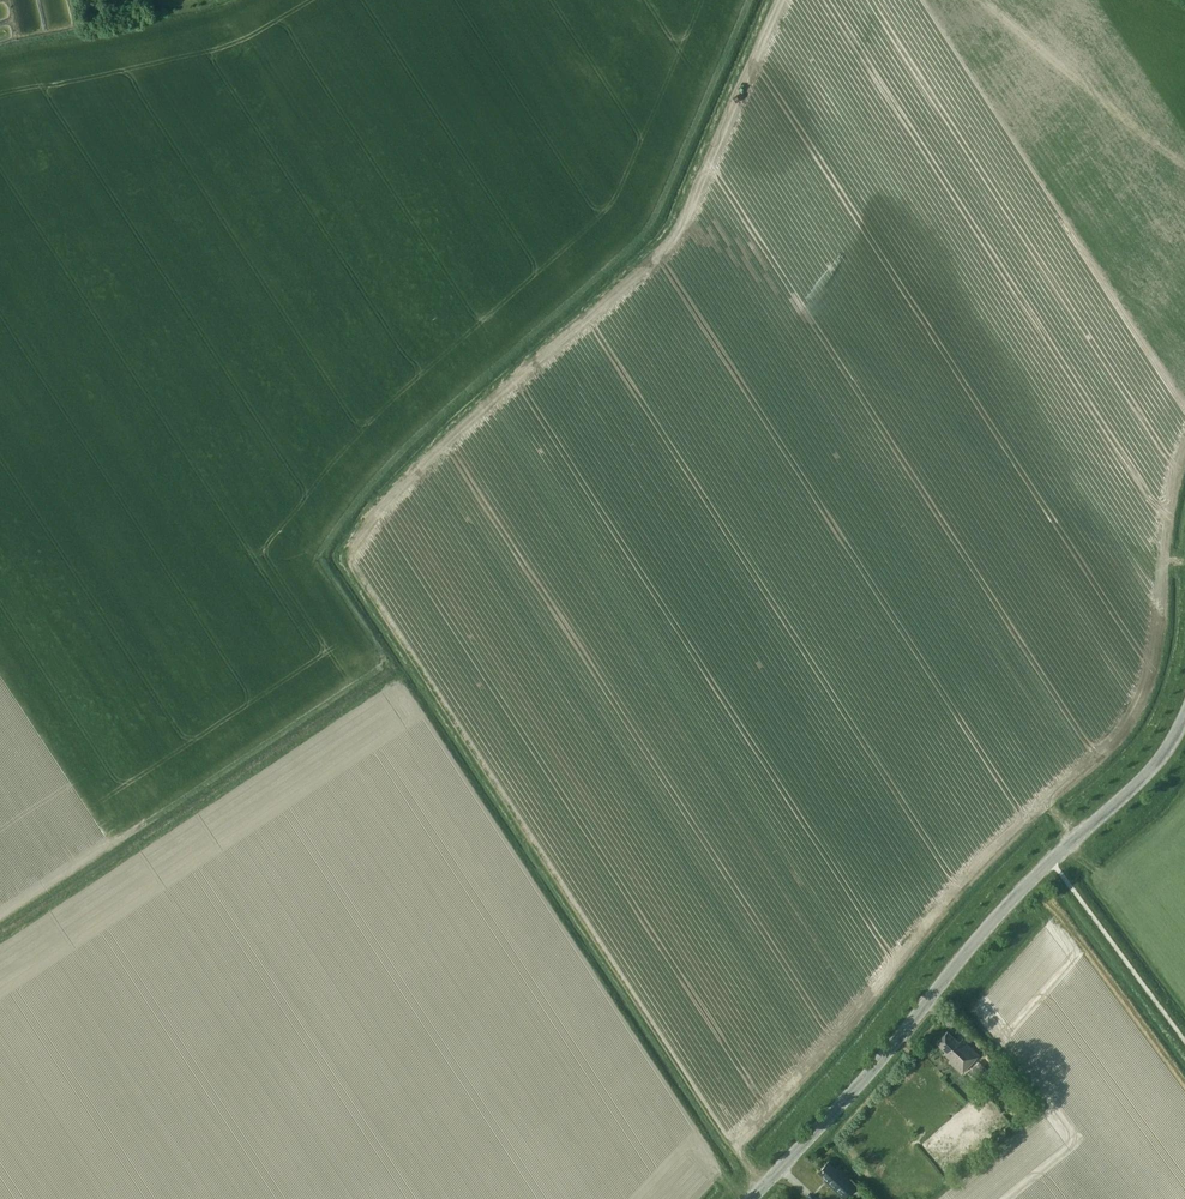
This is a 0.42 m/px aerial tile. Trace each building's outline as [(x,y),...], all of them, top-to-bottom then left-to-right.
[(959,1042),(948,1031),(936,1042),(946,1051),(944,1053),(950,1059),(949,1061),(962,1073),(980,1055),(962,1038),(959,1042)] [(975,1076),(985,1066),(986,1064),(981,1059),(970,1071),(975,1076)] [(990,1082),(996,1076),(985,1066),(975,1076),(979,1080),(983,1076),(990,1082)] [(836,1168),(829,1161),(818,1172),(829,1181),(827,1183),(837,1191),(844,1198),(858,1185),(851,1178),(838,1166),(836,1168)]
